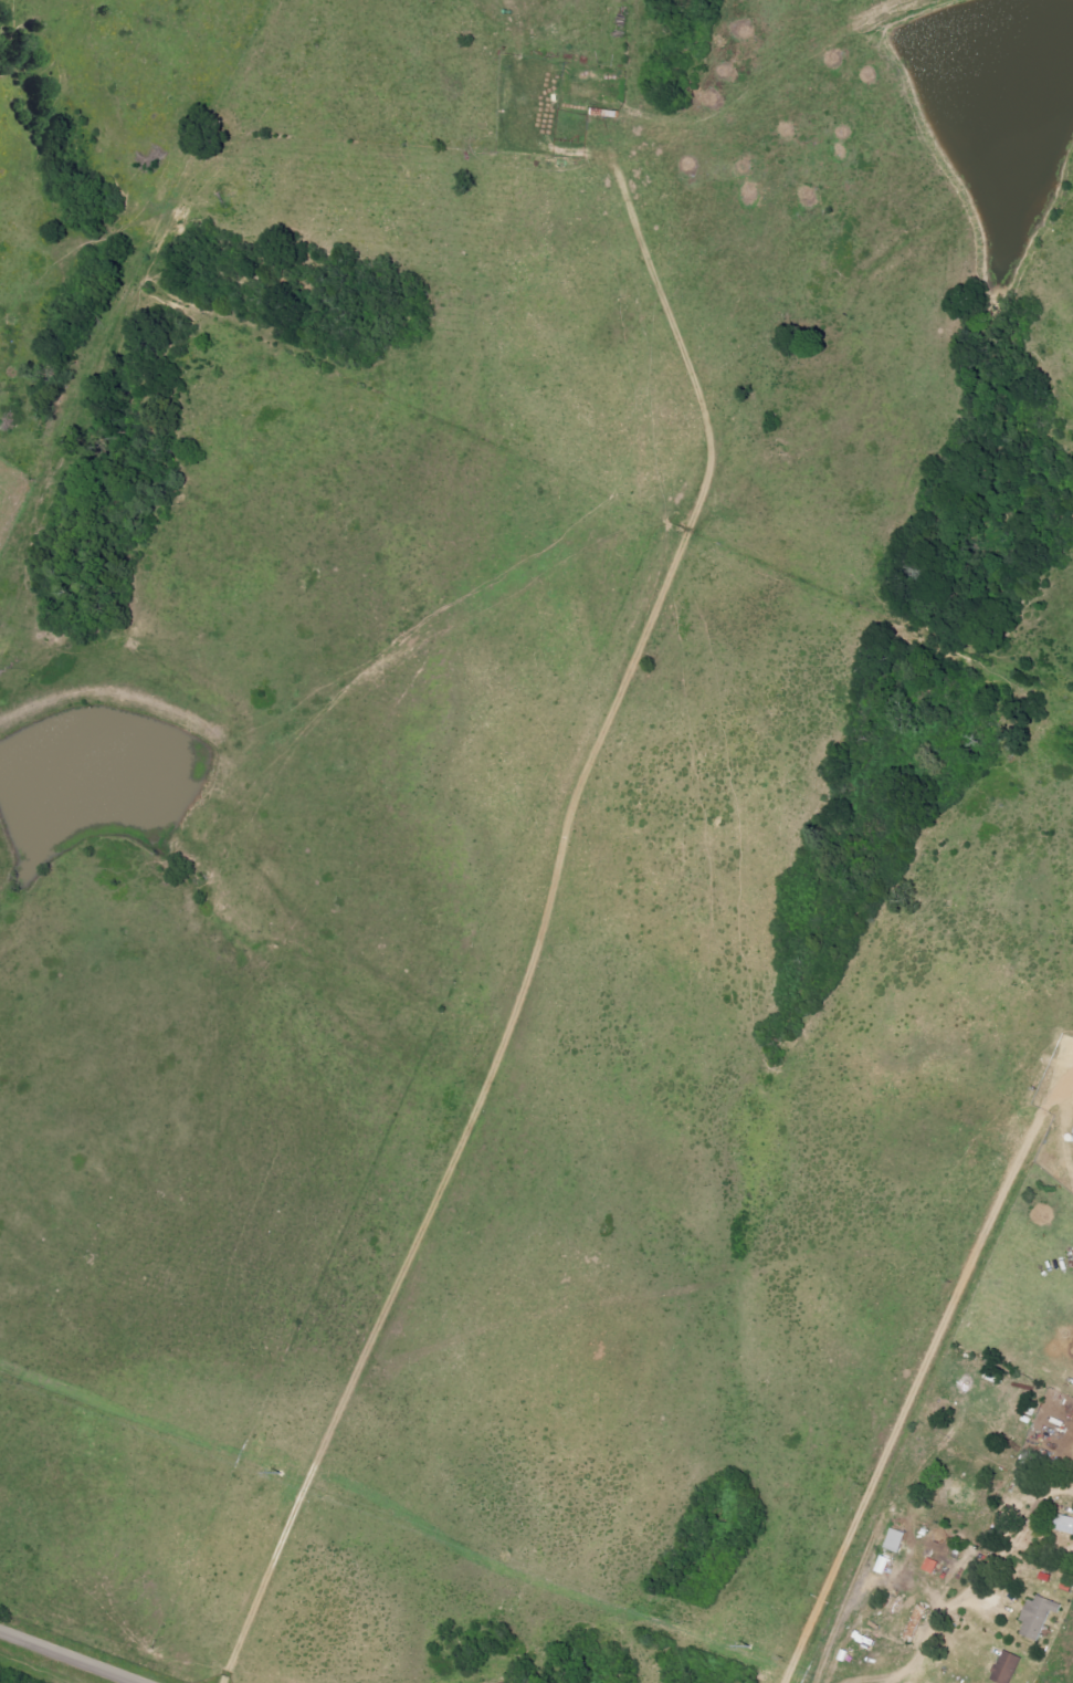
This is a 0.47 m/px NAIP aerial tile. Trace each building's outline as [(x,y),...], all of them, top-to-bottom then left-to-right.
[(1054,1515),(1052,1531),(1072,1535),(1072,1518),(1054,1515)] [(905,1534),(890,1529),(883,1549),(897,1554),(905,1534)] [(1057,1615),(1060,1606),(1032,1594),(1021,1622),(1024,1624),(1019,1636),(1037,1644),(1049,1611),(1057,1615)] [(903,1641),(918,1646),(922,1637),(916,1635),(926,1609),(916,1606),(903,1641)] [(993,1682),(1012,1682),(1020,1658),(1001,1651),(991,1682),(993,1682)]
